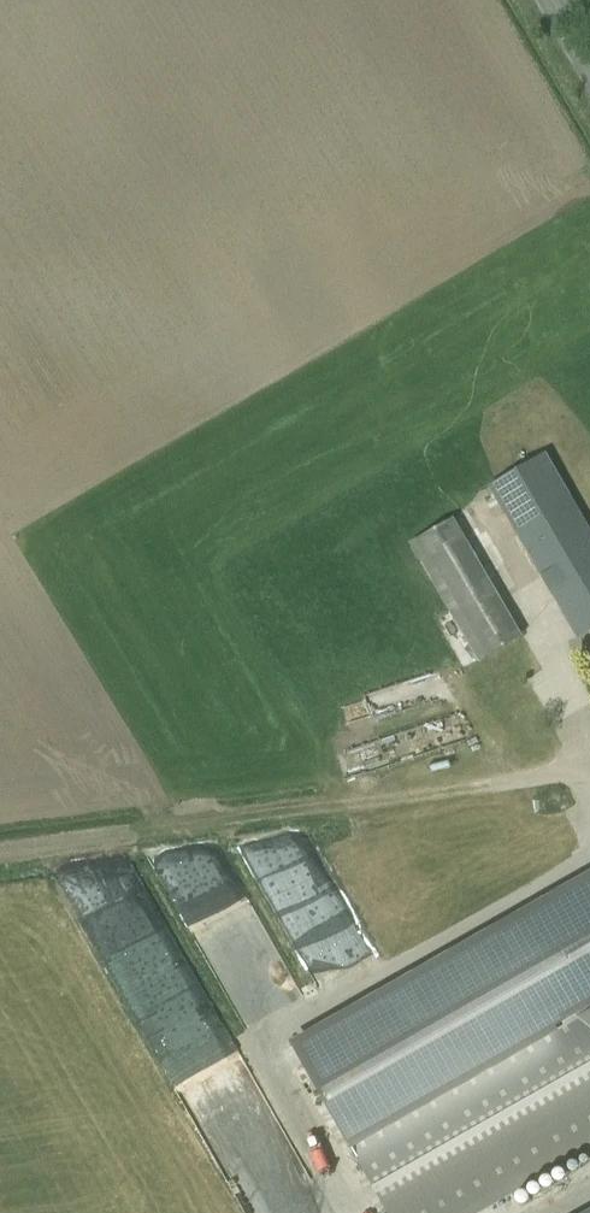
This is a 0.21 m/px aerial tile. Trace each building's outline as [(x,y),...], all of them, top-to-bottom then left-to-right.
[(546,451),(487,486),(577,638),(589,631),(589,527),(546,451)] [(514,724),(543,707),(560,697),(524,633),(530,629),(496,571),(501,568),(496,561),(493,563),(478,538),(424,569),(478,661),(486,675),(514,724)] [(589,1147),(589,886),(584,876),(292,1041),(389,1212),(473,1212),(589,1147)]
